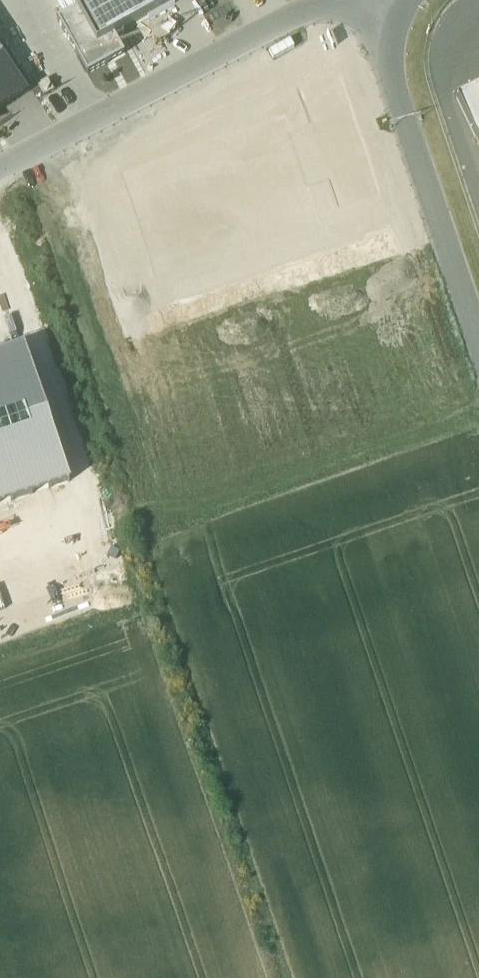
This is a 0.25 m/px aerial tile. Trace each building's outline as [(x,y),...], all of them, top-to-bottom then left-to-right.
[(97,44),(173,3),(172,0),(73,0),(97,44)] [(28,92),(0,51),(0,111),(28,92)] [(459,100),(478,143),(478,90),(459,100)]
